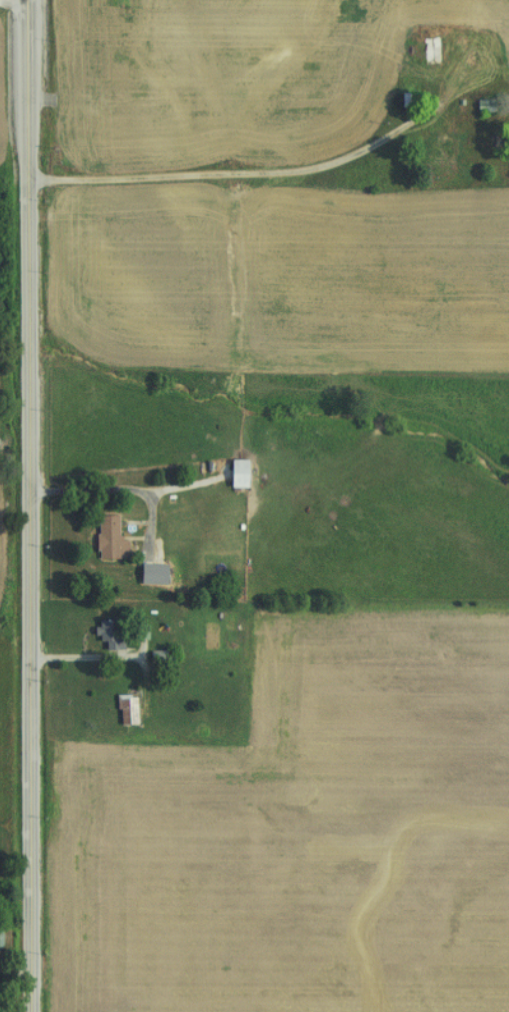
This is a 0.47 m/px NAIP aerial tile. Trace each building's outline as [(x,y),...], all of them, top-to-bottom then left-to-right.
[(244,488),(244,461),(224,461),(224,488),(244,488)] [(92,559),(124,560),(124,541),(113,540),(114,517),(93,516),(92,559)] [(115,644),(115,621),(93,621),(93,644),(115,644)] [(164,652),(146,652),(146,662),(164,662),(164,652)] [(113,697),(113,726),(131,726),(131,697),(113,697)]
